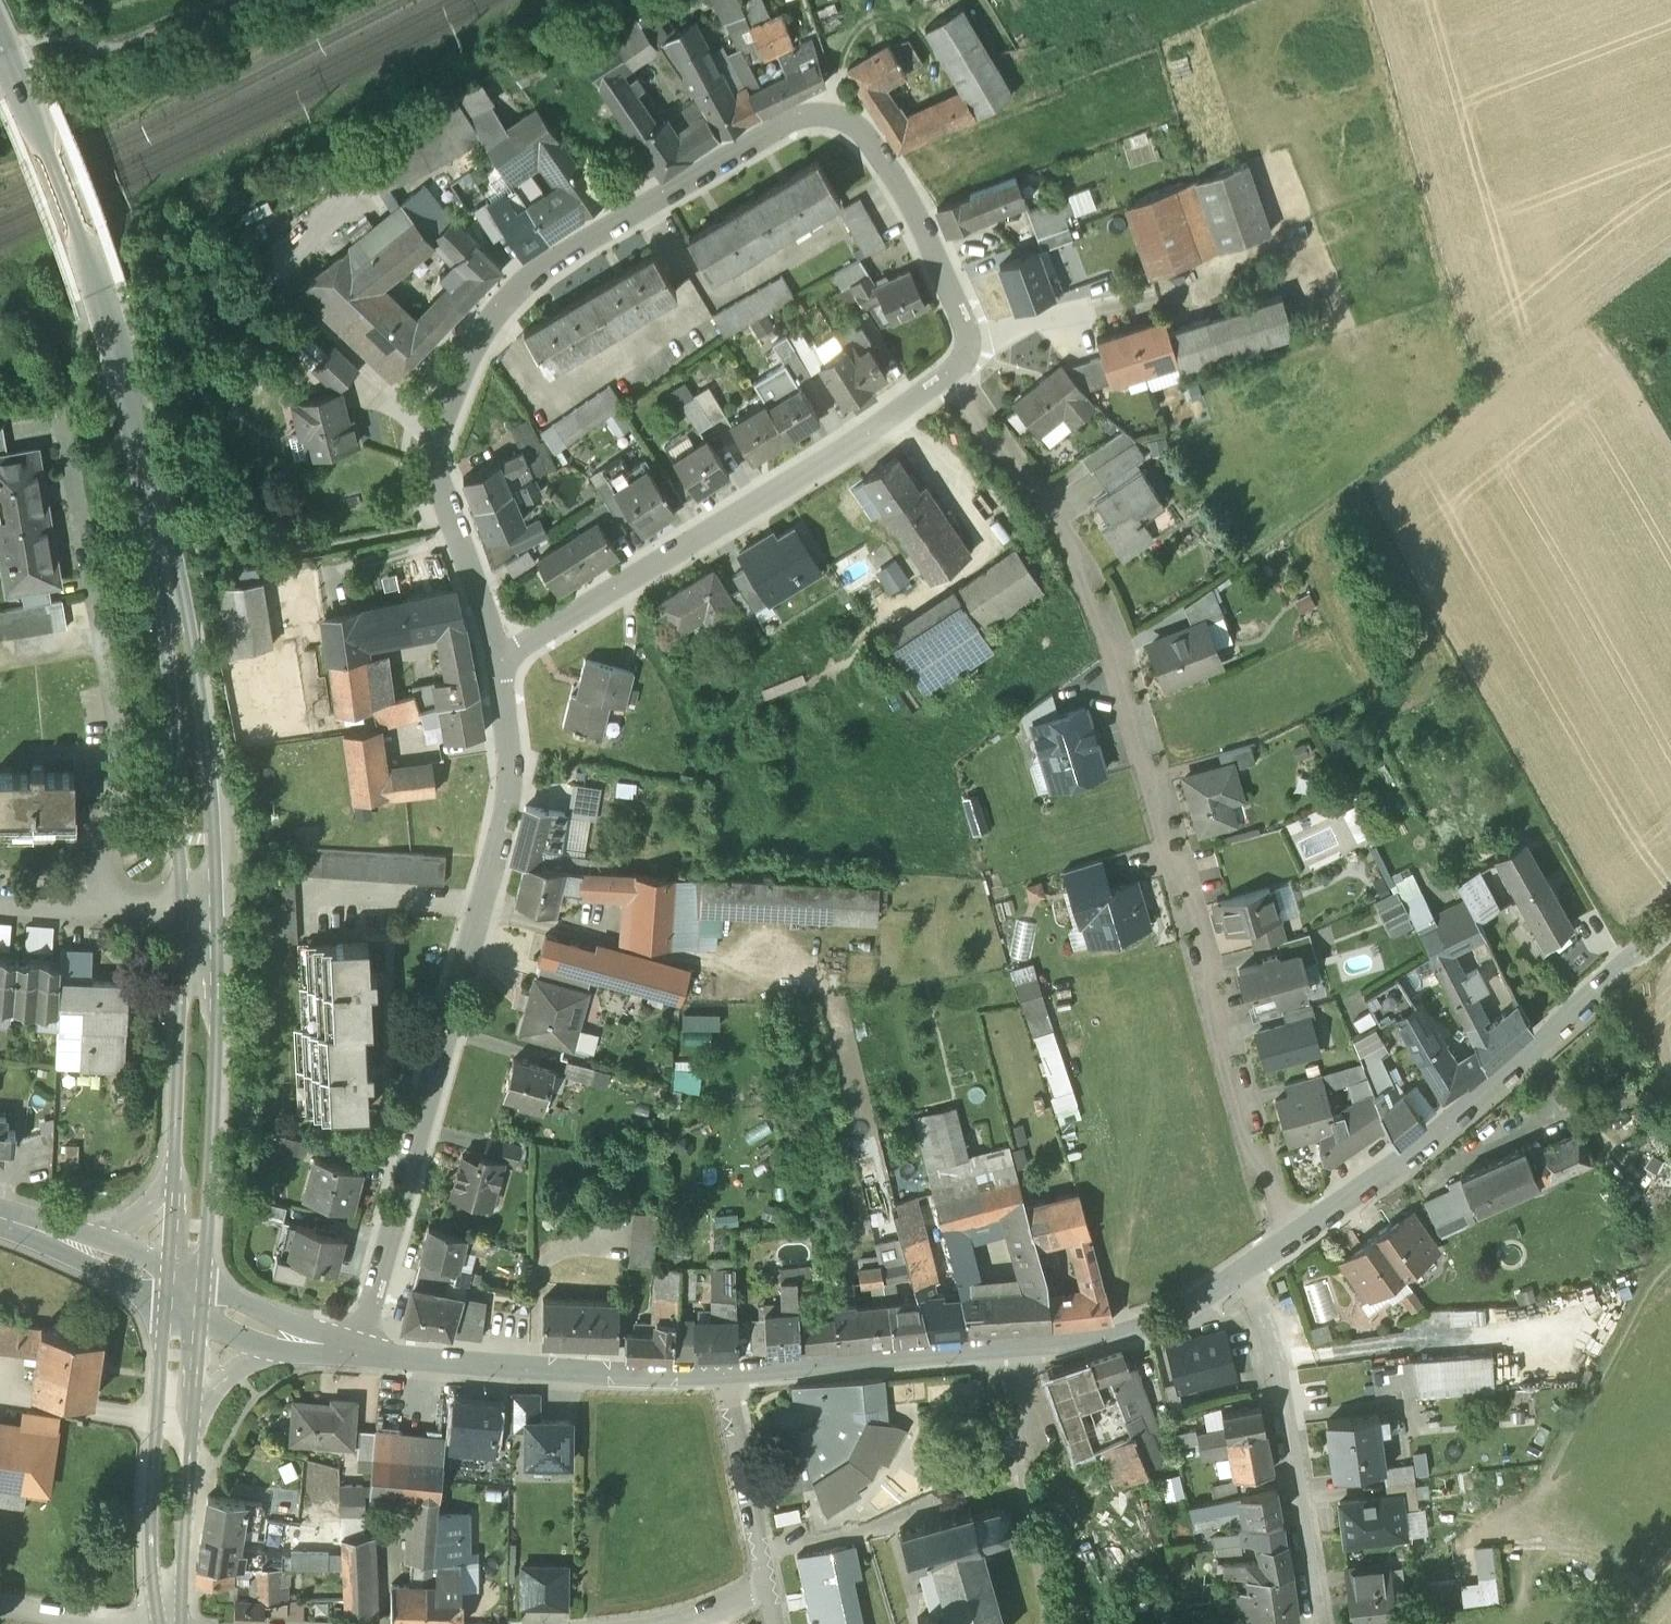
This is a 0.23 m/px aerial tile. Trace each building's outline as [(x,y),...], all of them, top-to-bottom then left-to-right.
[(630,6),(637,16),(657,5),(665,0),(642,0),(630,6)] [(740,0),(715,0),(725,22),(730,24),(733,21),(733,18),(744,11),(745,11),(740,0)] [(745,11),(744,11),(752,27),(768,19),(761,4),(745,11)] [(657,5),(637,16),(657,44),(660,42),(659,42),(674,32),(657,5)] [(1011,95),(961,8),(926,29),(965,96),(976,116),(1011,95)] [(744,11),(733,18),(733,21),(730,24),(742,51),(742,50),(747,41),(755,38),(757,37),(752,27),(744,11)] [(768,19),(752,27),(757,37),(755,38),(763,54),(763,53),(792,40),(784,12),(768,19)] [(637,16),(608,36),(612,41),(584,60),(599,83),(617,71),(657,44),(637,16)] [(690,22),(674,32),(685,51),(703,42),(690,22)] [(674,32),(659,42),(660,42),(665,51),(667,50),(672,58),(685,51),(674,32)] [(777,53),(782,66),(799,59),(815,52),(825,80),(831,78),(814,37),(777,53)] [(763,54),(755,38),(747,41),(742,50),(742,51),(761,88),(776,81),(763,53),(763,54)] [(908,39),(889,44),(905,71),(922,62),(908,39)] [(685,51),(672,58),(681,74),(683,73),(695,92),(721,78),(703,42),(685,51)] [(889,44),(846,69),(862,96),(886,132),(902,125),(877,87),(905,71),(889,44)] [(742,51),(729,57),(749,95),(749,94),(761,88),(742,51)] [(537,52),(510,68),(520,85),(547,69),(537,52)] [(761,88),(749,94),(760,114),(825,80),(815,52),(799,59),(802,68),(787,75),(776,81),(761,88)] [(799,59),(782,66),(787,75),(802,68),(799,59)] [(653,123),(617,71),(599,83),(635,136),(653,123)] [(721,78),(695,92),(720,135),(760,114),(749,94),(749,95),(734,102),(721,78)] [(487,81),(456,97),(484,140),(486,144),(511,127),(494,102),(499,99),(487,81)] [(902,125),(886,132),(897,148),(942,128),(976,116),(965,96),(902,125)] [(484,140),(456,97),(359,149),(382,192),(484,140)] [(706,117),(695,97),(681,105),(693,125),(706,117)] [(580,169),(538,109),(516,124),(535,151),(559,185),(580,169)] [(653,123),(635,136),(662,175),(703,147),(689,127),(676,136),(663,117),(653,123)] [(693,125),(689,127),(703,147),(718,136),(706,117),(693,125)] [(511,127),(486,144),(504,173),(520,162),(535,151),(516,124),(511,127)] [(520,162),(504,173),(512,184),(528,173),(520,162)] [(817,162),(687,239),(709,276),(834,202),(840,199),(817,162)] [(1247,163),(1195,182),(1219,250),(1271,233),(1247,163)] [(602,202),(580,169),(559,185),(568,198),(556,205),(567,226),(602,202)] [(1026,203),(1016,179),(970,196),(982,221),(1026,203)] [(1195,181),(1126,206),(1150,276),(1219,251),(1219,250),(1195,182),(1195,181)] [(430,182),(402,204),(422,228),(425,226),(448,201),(430,182)] [(1077,213),(1097,207),(1091,188),(1071,193),(1077,213)] [(527,207),(516,190),(491,207),(492,208),(523,255),(548,238),(527,207)] [(970,196),(938,209),(948,235),(982,221),(970,196)] [(840,199),(834,202),(866,256),(887,243),(861,198),(845,208),(840,199)] [(448,201),(425,226),(438,238),(458,258),(474,242),(463,231),(473,221),(450,199),(448,201)] [(543,199),(527,207),(548,238),(567,226),(556,205),(550,209),(543,199)] [(1029,212),(1038,237),(1068,227),(1059,201),(1029,212)] [(422,228),(402,204),(323,268),(359,302),(376,289),(438,238),(425,226),(422,228)] [(523,255),(492,208),(473,221),(463,231),(474,242),(502,269),(523,255)] [(1042,250),(1048,249),(1073,240),(1068,227),(1038,237),(1042,250)] [(502,269),(474,242),(458,258),(453,264),(464,275),(435,305),(451,321),(502,269)] [(1000,266),(1015,308),(1063,292),(1048,249),(1042,250),(1000,266)] [(653,255),(524,332),(546,369),(675,292),(653,255)] [(859,259),(833,275),(841,288),(849,284),(866,273),(859,259)] [(359,302),(323,268),(298,288),(393,380),(416,357),(359,302)] [(908,270),(875,286),(880,298),(891,322),(925,306),(908,270)] [(866,273),(849,284),(863,306),(868,304),(880,298),(875,286),(866,273)] [(716,314),(728,334),(794,296),(782,276),(716,314)] [(414,326),(376,289),(359,302),(416,357),(451,321),(435,305),(414,326)] [(1192,324),(1168,331),(1177,363),(1179,369),(1293,333),(1281,296),(1192,324)] [(880,298),(868,304),(882,327),(891,322),(880,298)] [(1187,309),(1163,317),(1168,331),(1192,324),(1187,309)] [(1163,317),(1130,328),(1145,374),(1177,363),(1168,331),(1163,317)] [(861,326),(856,328),(851,321),(834,332),(844,348),(850,358),(868,346),(869,347),(873,345),(861,326)] [(1130,328),(1097,338),(1102,357),(1110,383),(1111,384),(1145,374),(1130,328)] [(298,351),(314,367),(333,347),(318,331),(298,351)] [(815,345),(811,348),(800,331),(788,339),(794,349),(811,374),(822,367),(820,364),(825,360),(815,345)] [(869,347),(868,346),(850,358),(868,386),(869,386),(887,375),(879,363),(884,360),(878,351),(873,354),(869,347)] [(357,370),(333,347),(314,367),(338,390),(357,370)] [(825,360),(820,364),(822,367),(845,403),(869,387),(869,386),(868,386),(850,358),(844,348),(825,360)] [(811,374),(794,349),(781,357),(797,383),(811,374)] [(1102,357),(1065,368),(1084,391),(1110,383),(1102,357)] [(1064,367),(1042,385),(1040,383),(1015,404),(1039,433),(1063,415),(1070,424),(1095,405),(1084,391),(1065,368),(1064,367)] [(543,430),(557,451),(625,405),(611,384),(543,430)] [(725,414),(707,387),(694,396),(712,423),(725,414)] [(800,387),(768,408),(786,437),(819,417),(800,387)] [(335,393),(294,403),(301,434),(310,432),(315,455),(355,446),(357,441),(353,423),(346,419),(345,411),(338,407),(335,393)] [(712,423),(694,396),(683,402),(701,430),(712,423)] [(765,404),(730,426),(751,459),(786,437),(768,408),(765,404)] [(1063,415),(1039,433),(1047,443),(1070,424),(1063,415)] [(0,425),(0,456),(8,454),(3,424),(0,425)] [(1121,430),(1082,456),(1091,471),(1094,469),(1135,441),(1121,430)] [(301,434),(290,437),(295,459),(307,457),(315,455),(310,432),(301,434)] [(706,439),(673,461),(695,495),(729,473),(706,439)] [(1135,441),(1094,469),(1102,482),(1143,454),(1135,441)] [(0,456),(0,524),(48,516),(37,449),(8,454),(0,456)] [(522,451),(497,464),(503,478),(518,471),(529,465),(522,451)] [(621,455),(601,468),(608,479),(609,479),(616,490),(648,470),(642,460),(629,468),(621,455)] [(863,480),(903,536),(936,514),(915,482),(921,478),(913,466),(907,469),(899,456),(863,480)] [(497,464),(463,480),(476,507),(510,490),(503,478),(497,464)] [(529,465),(518,471),(524,483),(535,478),(529,465)] [(1141,469),(1095,500),(1108,520),(1100,525),(1121,556),(1152,535),(1136,511),(1159,497),(1141,469)] [(616,490),(615,490),(625,506),(624,506),(640,531),(673,511),(672,509),(657,485),(648,470),(616,490)] [(524,483),(510,490),(516,504),(542,492),(535,478),(524,483)] [(615,490),(616,490),(609,479),(608,479),(597,487),(604,499),(605,500),(614,513),(624,506),(625,506),(615,490)] [(683,502),(668,479),(657,485),(672,509),(683,502)] [(510,490),(476,507),(490,537),(524,521),(516,504),(510,490)] [(614,513),(605,500),(604,499),(591,509),(598,520),(612,541),(626,533),(614,513)] [(936,514),(903,536),(932,578),(970,554),(942,510),(936,514)] [(0,524),(0,547),(8,591),(21,589),(49,584),(60,582),(48,516),(0,524)] [(598,520),(539,557),(558,586),(617,549),(612,541),(598,520)] [(508,542),(517,556),(527,549),(543,539),(534,525),(508,542)] [(792,528),(767,543),(764,538),(739,553),(747,566),(769,602),(819,572),(792,528)] [(517,556),(505,564),(513,577),(536,562),(527,549),(517,556)] [(1016,550),(885,635),(926,698),(994,653),(982,636),(1045,594),(1016,550)] [(900,559),(879,572),(891,591),(912,578),(900,559)] [(769,602),(747,566),(731,576),(739,590),(753,612),(769,602)] [(714,571),(659,604),(678,637),(708,620),(714,630),(737,616),(726,598),(729,596),(714,571)] [(259,580),(208,589),(221,659),(272,649),(259,580)] [(49,584),(21,589),(24,606),(48,602),(52,601),(49,584)] [(1212,587),(1185,605),(1194,627),(1204,623),(1204,625),(1224,617),(1212,587)] [(739,590),(729,596),(726,598),(737,616),(744,628),(758,620),(753,612),(739,590)] [(411,600),(404,602),(412,635),(444,629),(445,635),(465,631),(455,591),(411,600)] [(52,601),(48,602),(53,629),(67,627),(62,599),(52,601)] [(0,610),(0,638),(53,629),(48,602),(24,606),(0,610)] [(403,602),(376,608),(384,640),(412,635),(404,602),(403,602)] [(376,608),(325,619),(338,713),(374,708),(374,706),(392,701),(384,640),(376,608)] [(1194,627),(1153,643),(1169,683),(1219,663),(1204,625),(1204,623),(1194,627)] [(465,631),(445,635),(448,652),(444,655),(450,682),(436,684),(439,706),(441,706),(477,695),(465,631)] [(633,672),(585,660),(576,695),(571,693),(563,726),(574,729),(573,731),(583,733),(583,731),(602,736),(610,703),(624,707),(633,672)] [(436,684),(414,688),(415,695),(415,696),(420,712),(421,711),(439,706),(436,684)] [(1053,692),(1022,714),(1028,734),(1036,731),(1034,723),(1060,715),(1053,692)] [(477,695),(441,706),(443,723),(446,741),(484,734),(477,695)] [(392,701),(374,706),(374,708),(378,722),(420,712),(415,696),(392,701)] [(439,706),(421,711),(424,727),(443,723),(441,706),(439,706)] [(1060,715),(1034,723),(1036,731),(1053,787),(1105,771),(1086,707),(1060,715)] [(379,729),(345,733),(356,801),(390,795),(386,773),(379,729)] [(1250,746),(1219,754),(1222,767),(1231,764),(1233,769),(1255,762),(1250,746)] [(1222,767),(1185,777),(1200,832),(1227,824),(1221,803),(1241,797),(1233,769),(1231,764),(1222,767)] [(0,773),(0,841),(74,840),(73,772),(42,773),(42,767),(30,767),(30,773),(0,773)] [(431,768),(386,773),(390,795),(433,791),(431,768)] [(600,790),(574,785),(569,816),(590,820),(594,820),(600,790)] [(976,796),(965,800),(975,832),(986,828),(976,796)] [(565,814),(526,808),(513,862),(527,864),(538,866),(546,831),(562,833),(565,814)] [(557,855),(580,859),(590,820),(569,816),(565,814),(562,833),(557,855)] [(562,833),(546,831),(538,866),(565,870),(573,871),(574,864),(579,865),(580,859),(557,855),(562,833)] [(1523,841),(1456,882),(1467,902),(1477,921),(1477,920),(1517,897),(1545,880),(1523,841)] [(322,848),(294,846),(292,874),(294,874),(320,876),(322,848)] [(336,849),(322,848),(320,876),(334,877),(336,849)] [(446,856),(336,849),(334,877),(444,885),(446,856)] [(1101,859),(1065,870),(1074,900),(1110,888),(1101,859)] [(538,866),(527,864),(517,903),(555,912),(561,888),(565,870),(538,866)] [(636,875),(581,872),(573,871),(565,870),(561,888),(580,889),(580,892),(634,895),(635,895),(636,875)] [(292,874),(266,875),(269,944),(297,942),(294,874),(292,874)] [(702,879),(636,875),(635,895),(634,895),(631,943),(699,948),(699,945),(702,879)] [(725,880),(702,879),(699,945),(714,946),(715,934),(722,934),(723,921),(724,905),(725,880)] [(788,883),(725,880),(724,905),(787,909),(788,883)] [(1110,888),(1074,900),(1074,901),(1079,900),(1086,923),(1098,919),(1104,937),(1110,936),(1116,943),(1126,940),(1128,930),(1149,923),(1136,880),(1110,888)] [(1293,880),(1276,885),(1285,916),(1302,911),(1293,880)] [(1569,922),(1545,880),(1517,897),(1544,943),(1569,922)] [(895,888),(788,883),(787,909),(724,905),(723,921),(879,928),(879,913),(893,913),(895,888)] [(1270,887),(1220,901),(1228,932),(1250,926),(1278,918),(1270,887)] [(1400,901),(1380,911),(1387,925),(1407,915),(1400,901)] [(1467,902),(1415,925),(1432,955),(1470,936),(1482,930),(1477,920),(1477,921),(1467,902)] [(1278,918),(1250,926),(1256,947),(1277,941),(1284,939),(1278,918)] [(1030,956),(1039,923),(1022,919),(1013,952),(1030,956)] [(12,947),(13,921),(0,921),(0,947),(12,947)] [(27,947),(53,950),(56,925),(30,922),(27,947)] [(1482,930),(1470,936),(1481,957),(1492,952),(1482,930)] [(1309,932),(1284,939),(1277,941),(1281,957),(1298,952),(1302,964),(1316,960),(1309,932)] [(595,952),(545,938),(537,965),(540,965),(588,979),(595,952)] [(368,943),(299,948),(303,1030),(364,1027),(372,1027),(370,987),(376,987),(375,973),(369,973),(368,943)] [(690,970),(598,944),(595,952),(588,979),(591,980),(680,1005),(690,970)] [(1448,947),(1432,955),(1437,966),(1434,968),(1454,1005),(1465,1028),(1482,1020),(1484,1018),(1448,947)] [(91,949),(61,948),(60,966),(60,978),(90,979),(91,949)] [(1277,955),(1262,959),(1263,962),(1239,969),(1245,992),(1249,991),(1253,1005),(1254,1006),(1279,999),(1304,992),(1300,976),(1305,975),(1302,964),(1298,952),(1281,957),(1278,958),(1277,955)] [(0,957),(0,1009),(1,1009),(5,1013),(13,1014),(17,962),(9,962),(6,957),(0,957)] [(26,963),(17,962),(13,1014),(21,1015),(25,1011),(35,1012),(40,960),(30,959),(26,963)] [(50,961),(40,960),(35,1012),(46,1013),(49,1017),(58,1018),(60,978),(60,966),(54,966),(50,961)] [(1034,1034),(1055,1027),(1034,963),(1013,970),(1034,1034)] [(588,979),(540,965),(536,979),(588,993),(591,980),(588,979)] [(1396,977),(1364,996),(1379,1023),(1392,1015),(1395,1020),(1414,1007),(1396,977)] [(90,979),(60,978),(58,1018),(58,1022),(90,1023),(125,1024),(126,1024),(127,981),(90,979)] [(536,979),(535,979),(520,1033),(574,1048),(580,1028),(578,1028),(582,1013),(584,1013),(589,993),(536,979)] [(1279,999),(1254,1006),(1253,1005),(1248,1006),(1252,1021),(1283,1012),(1279,999)] [(1486,1029),(1482,1020),(1465,1028),(1472,1042),(1473,1041),(1476,1048),(1487,1069),(1533,1029),(1529,1026),(1531,1025),(1517,1003),(1486,1029)] [(1312,1004),(1283,1012),(1286,1025),(1309,1019),(1316,1017),(1312,1004)] [(1432,1037),(1414,1007),(1395,1020),(1418,1058),(1443,1043),(1435,1035),(1432,1037)] [(685,1010),(684,1024),(722,1025),(722,1011),(685,1010)] [(1257,1033),(1266,1067),(1319,1053),(1309,1019),(1286,1025),(1257,1033)] [(90,1023),(58,1022),(56,1065),(89,1066),(90,1023)] [(125,1024),(90,1023),(89,1066),(89,1067),(123,1068),(125,1024)] [(714,1036),(714,1026),(685,1026),(685,1035),(714,1036)] [(303,1030),(297,1031),(301,1114),(368,1110),(367,1081),(373,1080),(372,1068),(366,1068),(364,1027),(303,1030)] [(1443,1043),(1418,1058),(1443,1099),(1468,1083),(1469,1084),(1487,1069),(1476,1048),(1456,1061),(1443,1043)] [(1077,1100),(1061,1053),(1040,1060),(1056,1107),(1077,1100)] [(553,1069),(514,1058),(504,1094),(543,1105),(553,1069)] [(594,1067),(566,1059),(563,1073),(591,1081),(594,1067)] [(1372,1061),(1363,1065),(1374,1096),(1390,1085),(1377,1059),(1372,1061)] [(1362,1062),(1321,1074),(1326,1090),(1347,1084),(1353,1103),(1331,1117),(1334,1130),(1321,1133),(1324,1144),(1320,1146),(1325,1161),(1330,1164),(1386,1126),(1379,1113),(1381,1112),(1374,1096),(1363,1065),(1362,1062)] [(677,1069),(678,1088),(702,1088),(702,1068),(677,1069)] [(1321,1074),(1311,1077),(1316,1095),(1326,1092),(1326,1090),(1321,1074)] [(1311,1077),(1285,1084),(1289,1098),(1294,1097),(1295,1101),(1316,1095),(1311,1077)] [(1316,1095),(1295,1101),(1294,1097),(1289,1098),(1276,1102),(1285,1132),(1287,1132),(1289,1142),(1321,1133),(1334,1130),(1331,1117),(1327,1103),(1329,1103),(1326,1092),(1316,1095)] [(1425,1121),(1402,1094),(1381,1112),(1379,1113),(1386,1126),(1397,1146),(1425,1121)] [(943,1230),(945,1229),(963,1223),(1004,1213),(1026,1208),(1010,1148),(969,1158),(958,1108),(915,1117),(933,1186),(934,1192),(943,1230)] [(15,1131),(5,1130),(3,1148),(13,1149),(15,1131)] [(1578,1132),(1527,1155),(1540,1182),(1556,1175),(1590,1160),(1578,1132)] [(309,1143),(277,1135),(274,1150),(305,1157),(309,1143)] [(521,1147),(493,1140),(489,1156),(504,1160),(504,1162),(516,1165),(521,1147)] [(1524,1147),(1460,1176),(1472,1204),(1475,1211),(1532,1186),(1540,1182),(1527,1155),(1524,1147)] [(489,1156),(467,1150),(466,1155),(462,1154),(451,1196),(471,1201),(472,1195),(493,1200),(504,1162),(504,1160),(489,1156)] [(361,1171),(314,1158),(304,1197),(325,1203),(327,1197),(352,1204),(361,1171)] [(1540,1182),(1532,1186),(1535,1193),(1559,1183),(1556,1175),(1540,1182)] [(1079,1194),(1026,1208),(1037,1247),(1049,1244),(1072,1238),(1090,1233),(1079,1194)] [(917,1196),(897,1202),(899,1211),(894,1213),(902,1245),(928,1236),(917,1196)] [(286,1207),(254,1200),(251,1216),(282,1223),(286,1207)] [(1472,1204),(1434,1220),(1440,1233),(1467,1222),(1467,1223),(1471,1222),(1468,1214),(1475,1211),(1472,1204)] [(1037,1247),(1026,1208),(1004,1213),(1026,1291),(1047,1289),(1045,1276),(1040,1257),(1037,1247)] [(1479,1218),(1475,1211),(1468,1214),(1471,1222),(1479,1218)] [(659,1214),(636,1212),(630,1263),(653,1266),(659,1214)] [(1410,1214),(1377,1238),(1403,1275),(1422,1261),(1419,1256),(1433,1246),(1410,1214)] [(963,1223),(945,1229),(958,1285),(970,1281),(977,1279),(963,1223)] [(343,1238),(296,1227),(288,1261),(335,1272),(343,1238)] [(467,1238),(429,1228),(420,1258),(458,1269),(463,1249),(467,1238)] [(1090,1233),(1072,1238),(1086,1292),(1105,1289),(1090,1233)] [(942,1295),(928,1236),(902,1245),(912,1279),(917,1299),(942,1295)] [(488,1243),(467,1238),(463,1249),(484,1255),(488,1243)] [(1377,1238),(1343,1262),(1365,1293),(1379,1283),(1383,1289),(1403,1275),(1377,1238)] [(1049,1244),(1037,1247),(1040,1257),(1052,1254),(1049,1244)] [(458,1269),(420,1258),(416,1274),(448,1280),(454,1282),(458,1269)] [(748,1259),(735,1260),(735,1268),(735,1283),(749,1283),(748,1259)] [(907,1263),(881,1268),(884,1283),(884,1284),(893,1282),(912,1279),(907,1263)] [(679,1270),(661,1267),(657,1322),(676,1323),(677,1323),(679,1279),(679,1270)] [(735,1268),(715,1268),(717,1322),(737,1321),(735,1283),(735,1268)] [(881,1268),(859,1270),(860,1286),(884,1283),(881,1268)] [(689,1271),(679,1270),(679,1279),(689,1280),(689,1271)] [(448,1280),(416,1274),(412,1287),(445,1293),(448,1280)] [(1052,1275),(1045,1276),(1047,1289),(1048,1299),(1057,1299),(1052,1275)] [(1276,1282),(1280,1292),(1287,1290),(1284,1279),(1276,1282)] [(782,1282),(781,1282),(782,1301),(786,1301),(787,1315),(798,1314),(799,1314),(799,1310),(799,1303),(798,1285),(798,1281),(782,1282)] [(970,1281),(958,1285),(961,1298),(969,1334),(1001,1332),(1001,1292),(971,1294),(970,1281)] [(1317,1319),(1336,1316),(1331,1281),(1311,1284),(1317,1319)] [(819,1282),(798,1285),(799,1303),(821,1299),(819,1282)] [(884,1284),(883,1284),(887,1305),(898,1303),(893,1282),(884,1284)] [(1391,1299),(1383,1289),(1379,1283),(1365,1293),(1369,1298),(1361,1303),(1369,1315),(1391,1299)] [(445,1293),(412,1287),(401,1330),(480,1339),(486,1300),(445,1293)] [(1019,1290),(1021,1329),(1051,1329),(1048,1299),(1047,1289),(1026,1291),(1019,1290)] [(1086,1292),(1074,1294),(1080,1326),(1113,1321),(1105,1289),(1086,1292)] [(1021,1329),(1019,1290),(1001,1292),(1001,1332),(1021,1329)] [(1402,1297),(1412,1312),(1422,1305),(1412,1290),(1402,1297)] [(1074,1294),(1057,1299),(1048,1299),(1051,1329),(1080,1326),(1074,1294)] [(942,1295),(917,1299),(917,1300),(918,1300),(929,1336),(969,1334),(961,1298),(946,1303),(944,1295),(942,1295)] [(857,1306),(841,1307),(840,1296),(832,1297),(833,1312),(836,1346),(860,1344),(857,1308),(857,1306)] [(620,1302),(544,1299),(542,1343),(618,1346),(620,1302)] [(898,1303),(887,1305),(893,1340),(929,1336),(918,1300),(917,1300),(898,1303)] [(887,1305),(857,1308),(860,1344),(893,1340),(887,1305)] [(812,1308),(799,1310),(799,1314),(798,1314),(798,1316),(813,1314),(812,1308)] [(813,1314),(798,1316),(800,1350),(836,1346),(833,1312),(813,1314)] [(787,1315),(764,1316),(765,1354),(800,1350),(798,1316),(798,1314),(787,1315)] [(717,1322),(695,1322),(696,1358),(738,1357),(737,1321),(717,1322)] [(753,1321),(737,1321),(738,1357),(754,1355),(753,1321)] [(641,1335),(625,1335),(625,1356),(672,1358),(676,1323),(657,1322),(656,1328),(641,1327),(641,1335)] [(0,1324),(0,1349),(26,1352),(37,1354),(41,1330),(0,1324)] [(1316,1342),(1326,1338),(1322,1327),(1312,1330),(1316,1342)] [(102,1339),(41,1330),(37,1354),(26,1352),(24,1363),(36,1364),(32,1393),(93,1402),(102,1339)] [(1226,1334),(1169,1348),(1179,1388),(1180,1392),(1237,1378),(1226,1334)] [(1492,1352),(1416,1357),(1412,1359),(1418,1395),(1423,1394),(1495,1391),(1492,1352)] [(1122,1353),(1091,1363),(1098,1381),(1109,1377),(1126,1419),(1127,1421),(1140,1415),(1150,1411),(1134,1370),(1129,1372),(1122,1353)] [(1412,1359),(1372,1365),(1375,1392),(1401,1388),(1401,1395),(1417,1393),(1417,1397),(1424,1396),(1423,1394),(1418,1395),(1412,1359)] [(1091,1363),(1048,1379),(1062,1418),(1076,1413),(1090,1408),(1085,1393),(1100,1388),(1098,1381),(1091,1363)] [(1109,1377),(1098,1381),(1100,1388),(1085,1393),(1090,1408),(1092,1414),(1106,1410),(1111,1424),(1126,1419),(1109,1377)] [(826,1408),(817,1426),(800,1437),(815,1483),(823,1508),(839,1498),(844,1505),(860,1494),(856,1487),(872,1476),(880,1460),(888,1464),(897,1447),(889,1443),(898,1426),(856,1416),(856,1410),(886,1408),(884,1382),(794,1389),(795,1398),(825,1403),(826,1408)] [(1180,1392),(1179,1388),(1166,1391),(1172,1416),(1185,1412),(1180,1392)] [(539,1394),(512,1394),(511,1432),(527,1432),(527,1420),(539,1420),(539,1394)] [(357,1429),(361,1429),(361,1401),(345,1401),(344,1396),(334,1395),(333,1404),(311,1404),(311,1398),(298,1399),(297,1442),(330,1442),(330,1448),(356,1449),(357,1429)] [(499,1403),(455,1399),(450,1452),(494,1456),(499,1403)] [(1260,1406),(1222,1414),(1225,1426),(1227,1437),(1228,1437),(1265,1430),(1260,1406)] [(25,1427),(0,1424),(0,1484),(47,1490),(59,1417),(28,1413),(25,1427)] [(1076,1413),(1062,1418),(1079,1456),(1093,1451),(1076,1413)] [(1377,1413),(1327,1420),(1335,1476),(1386,1468),(1377,1413)] [(1158,1457),(1140,1415),(1127,1421),(1133,1434),(1144,1463),(1158,1457)] [(539,1420),(527,1420),(527,1432),(526,1463),(537,1463),(537,1468),(557,1469),(557,1463),(570,1463),(571,1421),(539,1420)] [(1225,1426),(1197,1432),(1199,1443),(1227,1437),(1225,1426)] [(368,1487),(371,1488),(375,1430),(361,1429),(357,1429),(356,1449),(354,1486),(368,1487)] [(445,1438),(375,1430),(371,1488),(370,1494),(416,1498),(439,1500),(445,1438)] [(1265,1430),(1228,1437),(1230,1447),(1236,1476),(1272,1469),(1265,1430)] [(1133,1434),(1101,1447),(1116,1484),(1148,1471),(1144,1463),(1133,1434)] [(815,1483),(800,1437),(779,1441),(789,1488),(815,1483)] [(1227,1437),(1199,1443),(1201,1453),(1230,1447),(1228,1437),(1227,1437)] [(1415,1479),(1386,1482),(1387,1495),(1401,1494),(1402,1501),(1417,1499),(1415,1479)] [(0,1484),(0,1507),(24,1510),(26,1496),(46,1499),(47,1490),(0,1484)] [(354,1486),(344,1487),(346,1515),(369,1515),(368,1487),(354,1486)] [(1276,1486),(1239,1494),(1241,1504),(1245,1520),(1281,1514),(1276,1486)] [(1239,1494),(1188,1504),(1191,1517),(1231,1509),(1230,1506),(1241,1504),(1239,1494)] [(1387,1495),(1340,1501),(1345,1543),(1406,1536),(1402,1501),(1401,1494),(1387,1495)] [(245,1502),(209,1497),(203,1533),(239,1538),(240,1538),(242,1528),(245,1502)] [(439,1500),(416,1498),(412,1562),(434,1563),(438,1516),(439,1500)] [(262,1505),(245,1502),(242,1528),(259,1530),(262,1505)] [(957,1516),(956,1513),(953,1513),(954,1517),(942,1521),(941,1517),(938,1517),(939,1521),(926,1525),(925,1521),(922,1522),(924,1526),(904,1531),(903,1527),(900,1528),(912,1570),(915,1569),(914,1565),(917,1564),(931,1615),(918,1619),(919,1623),(1005,1623),(982,1544),(993,1540),(994,1543),(997,1542),(996,1539),(1005,1536),(1007,1539),(1009,1537),(1006,1535),(1011,1526),(1015,1527),(1015,1524),(1012,1524),(1009,1515),(1012,1513),(1010,1511),(1008,1513),(999,1509),(1000,1505),(997,1505),(997,1508),(988,1511),(987,1507),(985,1508),(986,1511),(974,1515),(972,1508),(969,1509),(970,1513),(957,1516)] [(469,1517),(438,1516),(434,1563),(461,1565),(470,1556),(469,1517)] [(1283,1523),(1249,1527),(1251,1539),(1284,1536),(1283,1523)] [(1249,1527),(1242,1528),(1243,1539),(1251,1539),(1249,1527)] [(239,1538),(203,1533),(198,1566),(230,1567),(234,1568),(239,1538)] [(369,1537),(342,1539),(346,1620),(372,1619),(369,1537)] [(1286,1541),(1256,1544),(1259,1561),(1246,1562),(1247,1574),(1291,1573),(1292,1573),(1286,1541)] [(265,1542),(262,1569),(278,1570),(280,1543),(265,1542)] [(855,1544),(798,1556),(802,1573),(837,1566),(840,1579),(854,1576),(854,1578),(862,1576),(855,1544)] [(1490,1546),(1476,1547),(1480,1581),(1482,1601),(1496,1600),(1490,1546)] [(434,1563),(412,1562),(410,1588),(426,1588),(431,1588),(434,1563)] [(1246,1562),(1222,1562),(1222,1572),(1247,1574),(1246,1562)] [(461,1565),(434,1563),(431,1588),(426,1588),(426,1610),(462,1611),(461,1565)] [(1401,1620),(1393,1620),(1387,1565),(1345,1569),(1349,1606),(1352,1606),(1354,1623),(1401,1623),(1401,1620)] [(198,1566),(197,1566),(197,1582),(215,1584),(230,1586),(230,1577),(230,1567),(198,1566)] [(840,1579),(837,1566),(802,1573),(813,1623),(864,1623),(854,1578),(854,1576),(840,1579)] [(234,1568),(230,1567),(230,1577),(259,1579),(259,1569),(234,1568)] [(524,1568),(524,1607),(566,1608),(567,1569),(524,1568)] [(262,1569),(259,1569),(259,1579),(260,1602),(263,1602),(277,1602),(278,1570),(262,1569)] [(1291,1573),(1247,1574),(1248,1582),(1251,1611),(1295,1603),(1291,1573)] [(1480,1581),(1462,1582),(1464,1604),(1482,1601),(1480,1581)] [(1242,1583),(1243,1588),(1238,1589),(1242,1623),(1252,1623),(1251,1611),(1248,1582),(1242,1583)] [(230,1586),(215,1584),(215,1602),(223,1603),(224,1618),(221,1618),(221,1623),(235,1623),(237,1601),(238,1601),(237,1586),(230,1586)] [(392,1587),(392,1623),(426,1623),(426,1610),(426,1588),(410,1588),(392,1587)] [(237,1601),(235,1623),(253,1623),(262,1623),(263,1611),(263,1602),(260,1602),(238,1601),(237,1601)] [(296,1607),(296,1601),(288,1602),(287,1611),(296,1611),(296,1607)] [(277,1602),(263,1602),(263,1611),(270,1611),(269,1616),(286,1617),(287,1617),(287,1611),(288,1602),(277,1602)] [(1251,1611),(1252,1623),(1275,1623),(1297,1620),(1295,1603),(1251,1611)] [(303,1622),(303,1607),(296,1607),(296,1611),(287,1611),(287,1617),(286,1617),(286,1621),(303,1622)] [(426,1610),(426,1623),(462,1623),(462,1611),(426,1610)]
